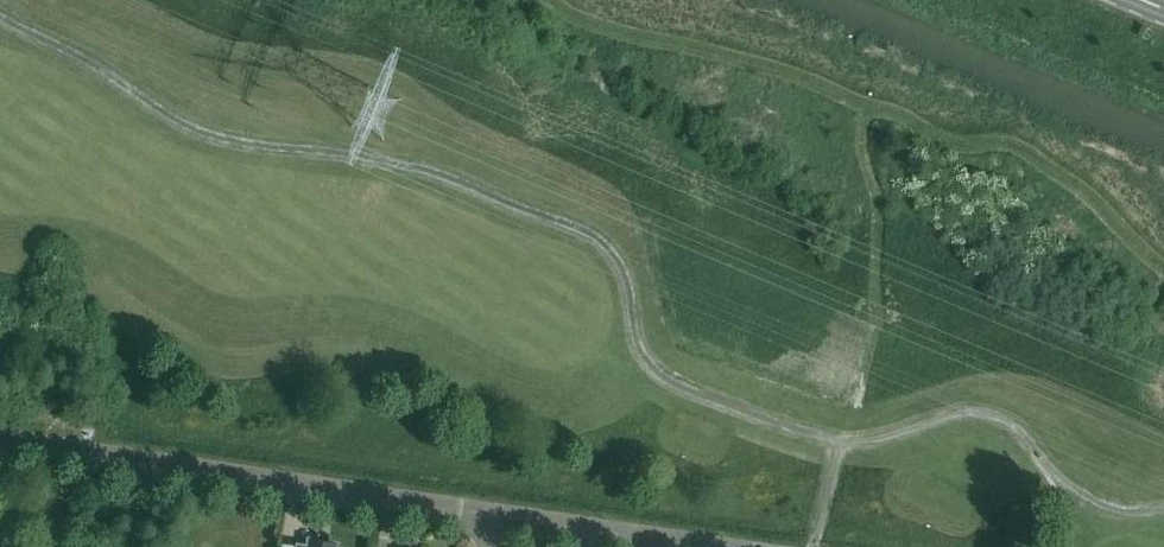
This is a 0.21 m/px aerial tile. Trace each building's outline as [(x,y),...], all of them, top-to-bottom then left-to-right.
[(340,542),(307,537),(306,545),(296,543),(295,546),(340,546),(340,542)]
